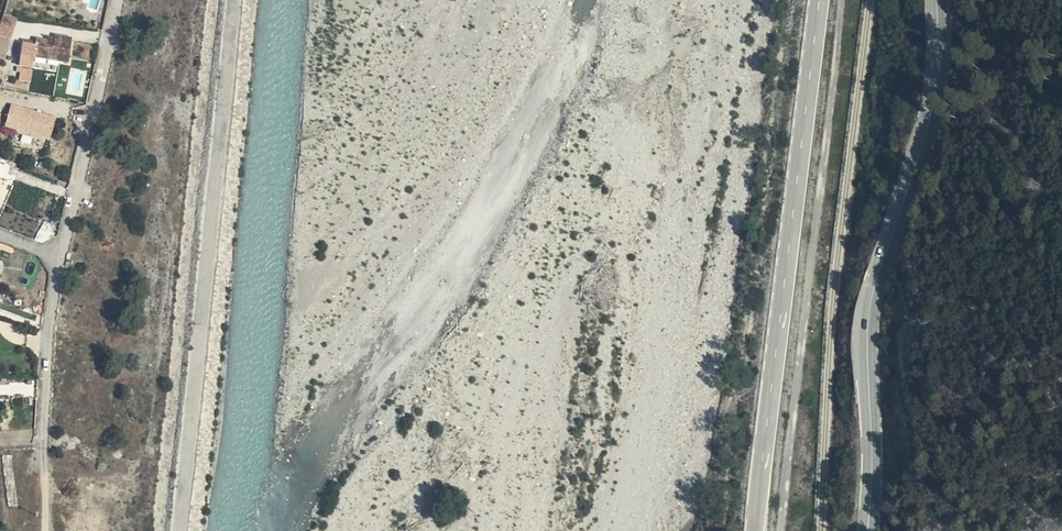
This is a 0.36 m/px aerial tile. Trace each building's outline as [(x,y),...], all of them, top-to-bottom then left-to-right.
[(4,14),(0,25),(0,36),(9,39),(16,18),(4,14)] [(25,46),(24,54),(36,59),(67,65),(72,40),(54,37),(53,40),(53,44),(46,43),(35,40),(33,48),(25,46)] [(30,69),(32,58),(36,59),(24,54),(22,68),(30,69)] [(8,106),(1,127),(46,141),(52,120),(8,106)]
